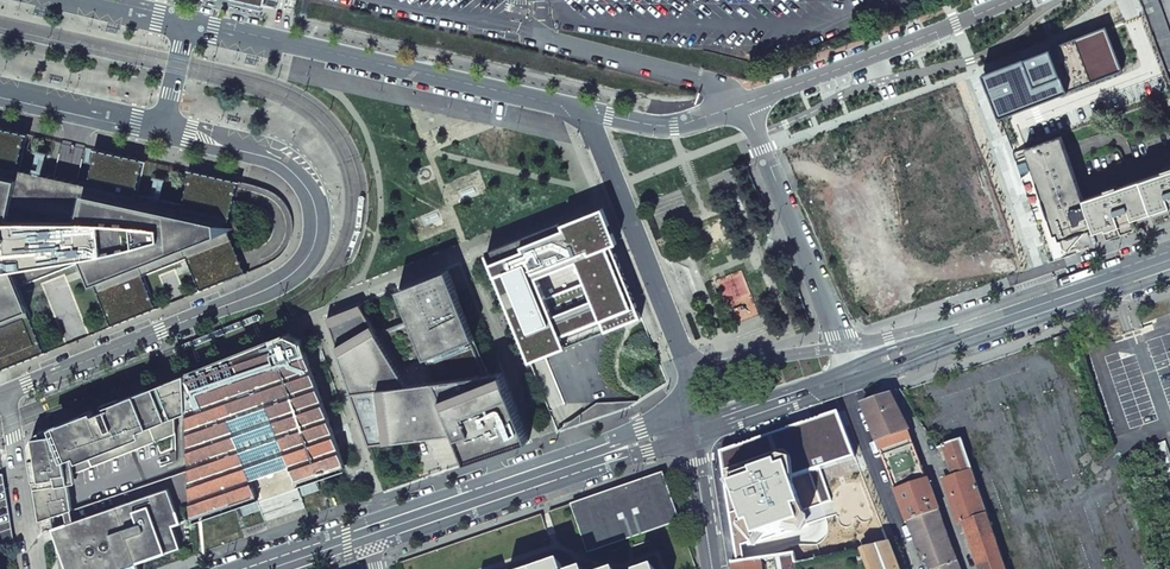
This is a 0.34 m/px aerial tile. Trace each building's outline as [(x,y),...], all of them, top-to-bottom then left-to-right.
[(1158,0),(1140,0),(1169,82),(1169,34),(1158,0)] [(507,11),(527,15),(528,15),(529,9),(529,8),(508,4),(507,11)] [(1104,30),(980,78),(996,118),(1119,70),(1104,30)] [(16,365),(45,354),(18,287),(84,260),(111,327),(157,309),(143,276),(187,258),(200,292),(216,286),(246,274),(228,228),(235,197),(239,181),(196,171),(191,170),(183,204),(183,205),(136,195),(144,160),(97,149),(89,183),(19,168),(27,133),(0,127),(0,372),(16,365)] [(1129,148),(1133,158),(1124,161),(1121,154),(1119,151),(1083,164),(1094,196),(1169,170),(1169,134),(1129,148)] [(1048,217),(1054,233),(1057,232),(1063,249),(1063,250),(1065,251),(1066,251),(1067,251),(1068,250),(1080,237),(1085,231),(1093,228),(1083,200),(1061,137),(1025,149),(1048,217)] [(1012,153),(1050,263),(1061,259),(1067,252),(1068,250),(1067,251),(1066,251),(1065,251),(1063,250),(1063,249),(1057,232),(1054,233),(1025,149),(1012,153)] [(1105,228),(1108,235),(1121,231),(1135,226),(1132,219),(1169,206),(1169,170),(1094,196),(1083,200),(1093,228),(1094,232),(1105,228)] [(598,210),(487,254),(530,362),(562,349),(641,318),(598,210)] [(1154,237),(1155,240),(1169,235),(1167,228),(1153,233),(1154,237)] [(361,307),(329,319),(372,444),(457,431),(468,461),(529,439),(504,374),(489,377),(448,270),(401,288),(412,320),(378,333),(361,307)] [(288,333),(186,374),(190,459),(190,470),(192,518),(200,515),(214,510),(239,501),(254,496),(248,480),(267,473),(285,467),(291,483),(345,465),(303,345),(301,339),(288,333)] [(1053,340),(1057,351),(1076,345),(1073,333),(1053,340)] [(74,474),(176,433),(175,417),(188,411),(186,374),(169,381),(173,391),(165,395),(162,387),(148,393),(146,390),(116,402),(120,412),(111,416),(108,409),(94,414),(93,411),(42,431),(38,433),(34,436),(32,439),(31,443),(30,451),(30,458),(31,458),(32,467),(31,467),(35,489),(38,512),(40,521),(51,517),(73,510),(69,484),(68,476),(74,474)] [(892,397),(891,395),(862,405),(877,443),(908,430),(892,397)] [(775,436),(720,454),(735,550),(742,548),(836,515),(822,471),(856,459),(839,413),(825,418),(775,436)] [(896,491),(927,480),(908,430),(877,443),(896,491)] [(954,478),(973,472),(969,461),(962,440),(943,447),(954,478)] [(53,529),(146,496),(169,489),(180,522),(192,518),(190,470),(167,477),(73,510),(51,517),(53,529)] [(962,523),(988,515),(973,472),(954,478),(947,480),(962,523)] [(632,484),(571,505),(588,554),(680,522),(663,473),(648,478),(652,490),(636,495),(632,484)] [(68,476),(69,484),(77,482),(74,474),(68,476)] [(0,477),(0,552),(15,547),(3,476),(0,477)] [(648,478),(632,484),(636,495),(652,490),(648,478)] [(927,480),(896,491),(907,522),(938,511),(927,480)] [(181,547),(173,525),(180,522),(169,489),(146,496),(53,529),(67,568),(118,568),(122,567),(181,547)] [(401,563),(403,568),(543,568),(588,554),(571,505),(548,512),(554,530),(547,532),(541,515),(401,563)] [(938,511),(907,522),(919,552),(921,552),(925,561),(927,561),(930,568),(960,568),(938,511)] [(988,515),(962,523),(978,568),(1007,568),(988,515)] [(890,542),(862,549),(869,568),(899,568),(890,542)] [(737,564),(744,563),(742,548),(735,550),(737,564)] [(794,556),(776,558),(778,568),(797,568),(794,556)]
